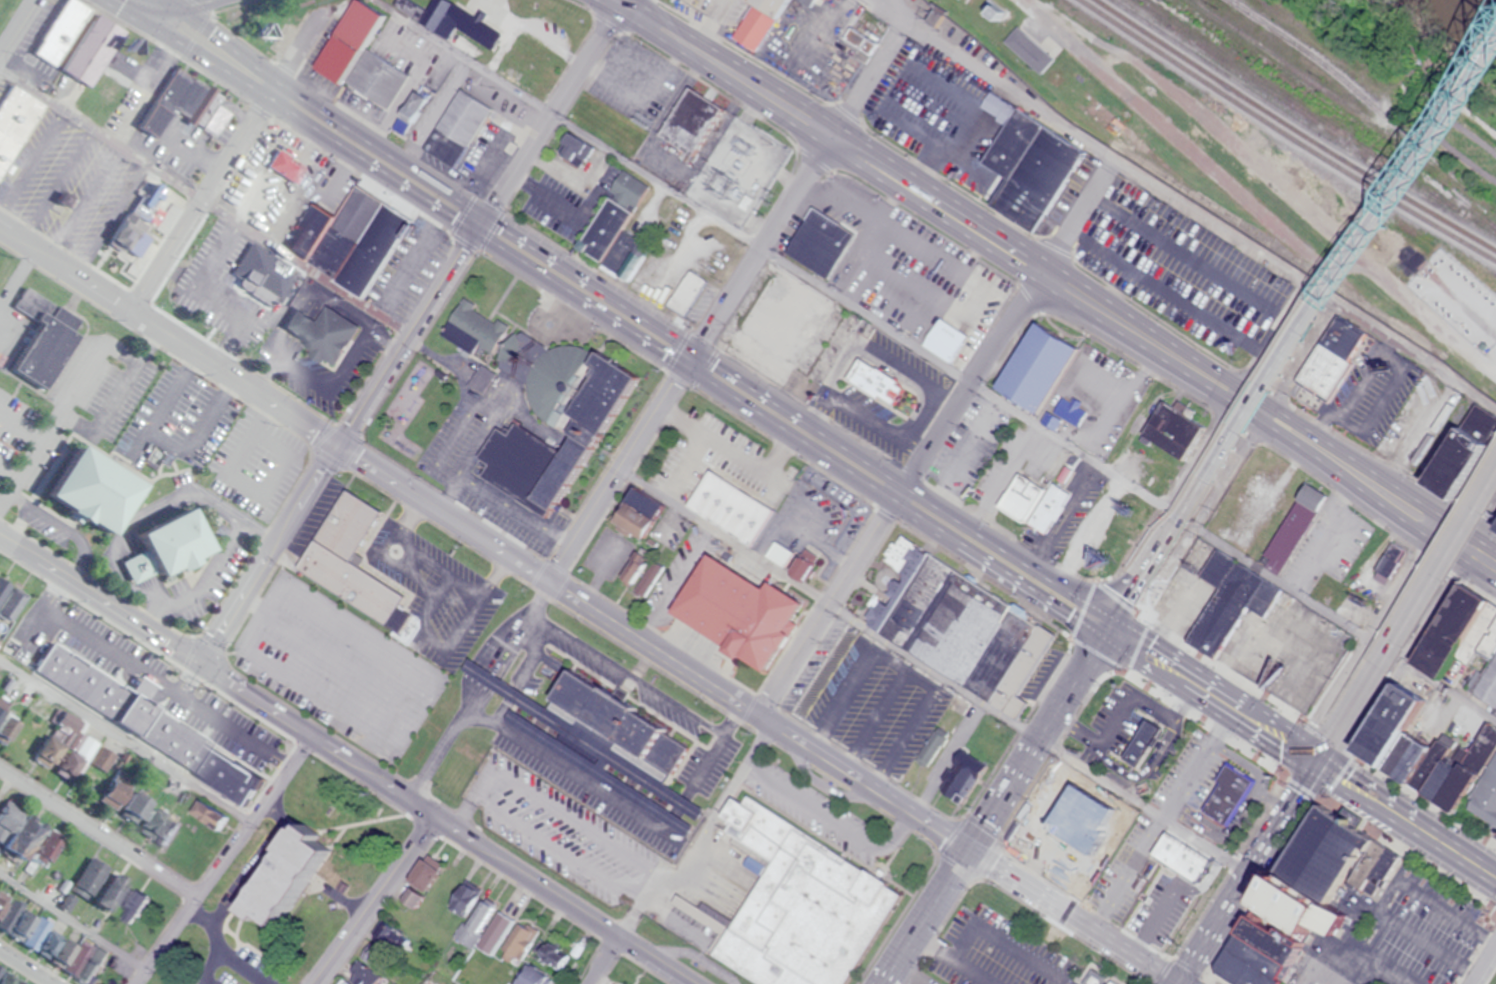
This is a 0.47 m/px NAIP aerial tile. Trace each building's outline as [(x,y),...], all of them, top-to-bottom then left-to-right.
[(379,13),(355,0),(351,0),(312,71),(339,86),(379,13)] [(485,23),(443,0),(432,0),(418,25),(447,41),(455,29),(489,48),(507,16),(493,9),(485,23)] [(787,0),(746,0),(745,2),(752,6),(731,38),(754,53),(787,0)] [(55,72),(84,87),(116,30),(88,14),(55,72)] [(29,54),(48,66),(68,34),(63,31),(55,42),(42,33),(29,54)] [(346,87),(390,111),(409,75),(365,51),(346,87)] [(39,103),(7,86),(4,86),(0,94),(0,176),(39,103)] [(489,106),(456,89),(423,151),(456,168),(489,106)] [(1036,231),(995,206),(1012,178),(983,161),(1016,107),(1086,149),(1036,231)] [(211,135),(220,115),(207,108),(197,128),(211,135)] [(156,112),(135,116),(138,131),(158,127),(156,112)] [(291,185),(302,167),(271,149),(261,168),(291,185)] [(992,193),(992,172),(972,172),(972,192),(992,193)] [(283,251),(364,298),(410,219),(353,186),(334,218),(310,204),(283,251)] [(601,264),(630,212),(606,198),(576,249),(601,264)] [(784,257),(844,288),(862,253),(848,245),(855,232),(809,208),(784,257)] [(707,282),(690,271),(667,306),(684,317),(707,282)] [(725,348),(775,379),(784,366),(817,386),(857,321),(803,288),(796,299),(766,281),(725,348)] [(472,355),(477,346),(492,355),(509,327),(495,318),(494,319),(461,299),(439,335),(472,355)] [(306,357),(335,371),(357,323),(323,307),(317,319),(287,306),(276,331),(310,347),(306,357)] [(1297,381),(1340,315),(1367,332),(1349,359),(1355,363),(1330,402),(1297,381)] [(921,346),(948,363),(965,336),(938,319),(921,346)] [(992,390),(1035,416),(1074,348),(1031,322),(992,390)] [(632,376),(591,356),(587,365),(590,368),(565,416),(554,411),(549,422),(560,435),(556,443),(517,423),(504,434),(495,429),(490,439),(481,447),(477,456),(485,467),(479,478),(549,514),(557,507),(587,448),(598,439),(598,437),(604,432),(632,376)] [(483,393),(495,374),(481,365),(469,383),(483,393)] [(1182,461),(1202,425),(1159,401),(1139,437),(1182,461)] [(38,493),(69,444),(131,483),(99,533),(38,493)] [(685,508),(752,545),(773,507),(706,470),(685,508)] [(996,509),(1022,523),(1041,490),(1016,475),(996,509)] [(1027,524),(1046,536),(1071,494),(1051,483),(1027,524)] [(1279,575),(1327,497),(1306,484),(1258,562),(1279,575)] [(348,563),(378,510),(342,490),(296,572),(386,621),(402,593),(348,563)] [(609,519),(638,538),(650,518),(621,500),(609,519)] [(128,532),(180,506),(201,549),(184,557),(186,560),(168,569),(167,566),(149,574),(148,571),(127,581),(118,561),(138,551),(128,532)] [(765,556),(782,567),(792,553),(775,541),(765,556)] [(1015,721),(1026,701),(1017,696),(1056,628),(900,541),(885,569),(891,572),(857,632),(1015,721)] [(811,563),(797,554),(786,571),(801,580),(811,563)] [(706,558),(671,611),(720,643),(713,649),(729,660),(733,650),(761,669),(782,638),(774,633),(794,602),(768,585),(761,595),(706,558)] [(480,653),(502,667),(722,809),(714,817),(621,760),(618,765),(709,824),(702,835),(511,714),(519,704),(606,760),(611,752),(473,665),(480,653)] [(559,700),(586,660),(709,737),(682,778),(559,700)] [(72,728),(49,714),(25,756),(63,777),(73,760),(82,765),(94,743),(81,735),(68,757),(58,751),(72,728)] [(2,740),(10,721),(0,716),(0,739),(2,740)] [(186,743),(206,753),(218,729),(198,719),(186,743)] [(1408,790),(1454,815),(1474,777),(1456,768),(1463,754),(1453,749),(1457,741),(1439,731),(1408,790)] [(87,764),(99,772),(111,756),(98,748),(87,764)] [(1495,752),(1464,809),(1495,827),(1495,752)] [(1228,764),(1218,780),(1222,782),(1204,810),(1229,827),(1255,780),(1228,764)] [(139,801),(123,791),(111,809),(127,819),(139,801)] [(1062,865),(1090,884),(1127,826),(1099,807),(1062,865)] [(1327,807),(1378,838),(1336,907),(1285,876),(1327,807)] [(12,861),(30,829),(11,818),(4,830),(0,828),(0,854),(12,861)] [(771,983),(854,983),(911,892),(803,824),(723,954),(771,983)] [(30,876),(55,849),(38,834),(18,855),(25,862),(20,867),(30,876)] [(441,864),(423,852),(404,881),(423,893),(441,864)] [(66,890),(102,911),(109,899),(126,909),(120,919),(132,927),(150,896),(85,858),(66,890)] [(472,890),(461,884),(454,896),(465,902),(472,890)] [(420,895),(406,886),(397,899),(411,908),(420,895)] [(464,926),(476,934),(493,908),(481,900),(464,926)] [(93,944),(89,949),(77,942),(73,949),(44,932),(49,925),(9,902),(0,917),(0,933),(88,983),(89,983),(107,952),(93,944)] [(512,920),(497,911),(475,946),(491,956),(512,920)] [(535,933),(517,924),(500,959),(518,968),(535,933)] [(533,956),(559,971),(568,955),(543,940),(533,956)] [(1066,983),(1141,983),(1087,953),(1066,983)] [(383,976),(357,959),(341,983),(377,983),(383,976)] [(529,974),(538,980),(540,975),(532,970),(529,974)]
